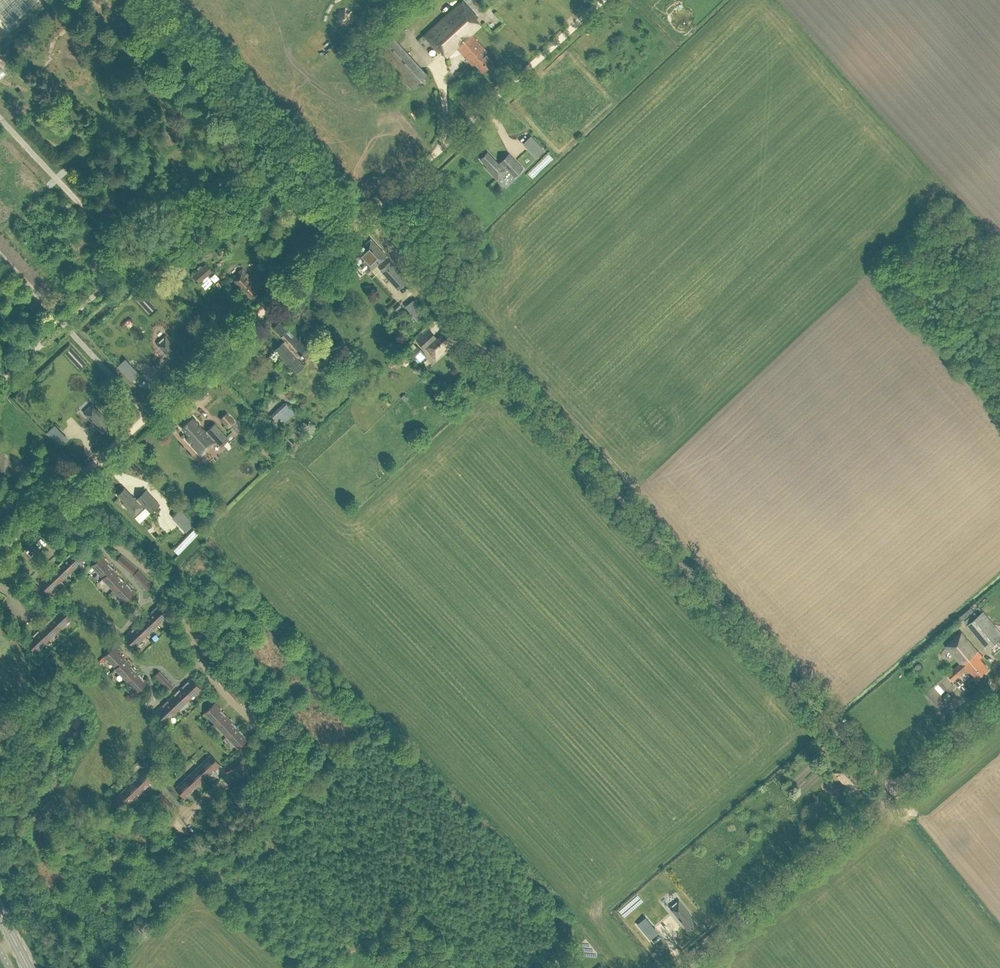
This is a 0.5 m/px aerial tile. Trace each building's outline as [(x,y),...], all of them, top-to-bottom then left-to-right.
[(37,0),(0,0),(0,18),(9,28),(37,0)] [(483,72),(493,62),(486,54),(488,52),(471,33),(480,25),(475,19),(477,17),(460,0),(425,34),(446,57),(456,48),(472,65),(474,63),(483,72)] [(411,89),(427,75),(392,36),(376,50),(411,89)] [(465,65),(457,73),(460,77),(469,70),(465,65)] [(535,141),(527,148),(528,149),(536,157),(544,150),(537,142),(535,141)] [(500,161),(500,162),(498,163),(487,151),(480,158),(486,166),(485,167),(497,180),(506,172),(505,170),(507,169),(514,176),(523,168),(508,153),(500,161)] [(371,238),(349,259),(347,261),(352,267),(359,261),(368,270),(386,253),(371,238)] [(397,289),(407,280),(391,261),(377,273),(384,282),(388,278),(397,289)] [(200,282),(212,271),(205,264),(193,275),(200,282)] [(250,297),(259,288),(241,269),(231,278),(250,297)] [(413,300),(405,306),(417,321),(425,314),(413,300)] [(397,302),(392,307),(396,311),(401,306),(397,302)] [(126,308),(117,315),(124,325),(134,317),(126,308)] [(287,338),(273,350),(295,374),(304,365),(297,357),(302,353),(312,344),(304,335),(301,338),(283,318),(273,327),(281,336),(283,334),(287,338)] [(428,328),(416,339),(424,347),(435,337),(428,328)] [(425,349),(427,350),(435,359),(455,340),(447,331),(445,329),(425,349)] [(165,335),(157,343),(158,344),(157,345),(177,365),(184,358),(165,335)] [(413,343),(406,349),(409,352),(410,352),(416,346),(413,343)] [(410,352),(416,358),(422,352),(417,346),(416,346),(410,352)] [(284,401),(267,418),(269,420),(276,427),(284,419),(285,420),(294,411),(293,410),(286,404),(284,401)] [(92,403),(82,412),(103,434),(111,427),(104,419),(106,418),(92,403)] [(220,418),(228,427),(234,421),(226,413),(220,418)] [(189,420),(182,427),(189,435),(186,438),(200,454),(205,450),(205,449),(208,446),(209,447),(215,442),(213,440),(214,439),(220,446),(228,438),(214,423),(206,430),(207,431),(205,432),(202,428),(201,428),(200,427),(200,426),(192,418),(189,420)] [(124,489),(117,495),(124,502),(123,503),(135,516),(143,508),(143,507),(142,506),(143,505),(150,512),(159,504),(145,490),(136,499),(135,500),(124,489)] [(184,514),(176,522),(181,527),(190,520),(184,514)] [(74,549),(62,560),(72,570),(84,559),(74,549)] [(121,554),(116,560),(120,563),(125,558),(121,554)] [(91,565),(103,577),(112,569),(112,570),(114,568),(102,555),(91,565)] [(125,558),(120,563),(124,567),(129,561),(125,558)] [(62,560),(50,571),(60,581),(72,570),(62,560)] [(129,561),(124,567),(128,570),(133,565),(129,561)] [(133,565),(128,570),(131,574),(136,568),(133,565)] [(102,578),(113,590),(123,581),(112,570),(112,569),(103,577),(102,578)] [(136,578),(141,574),(138,570),(133,575),(136,578)] [(48,593),(60,581),(50,571),(38,582),(48,593)] [(141,574),(136,578),(140,582),(145,577),(141,574)] [(145,577),(140,582),(143,585),(148,581),(145,577)] [(27,585),(31,589),(36,584),(32,580),(27,585)] [(124,602),(134,592),(123,581),(113,590),(124,602)] [(148,581),(143,585),(146,588),(146,589),(151,584),(150,583),(148,581)] [(36,584),(31,589),(35,593),(39,588),(36,584)] [(39,588),(35,593),(38,597),(43,592),(39,588)] [(43,592),(38,597),(42,601),(47,596),(43,592)] [(159,603),(148,614),(157,624),(169,613),(159,603)] [(61,607),(49,619),(59,629),(71,618),(61,607)] [(968,624),(967,625),(988,650),(999,639),(999,632),(983,611),(978,615),(975,611),(964,620),(968,624)] [(148,614),(136,625),(145,635),(157,624),(148,614)] [(49,619),(37,630),(47,641),(59,629),(49,619)] [(134,646),(145,635),(136,625),(124,637),(134,646)] [(35,652),(47,641),(37,630),(25,641),(35,652)] [(977,677),(988,668),(975,653),(978,651),(962,632),(946,646),(962,664),(950,674),(954,679),(966,669),(970,674),(972,672),(977,677)] [(103,656),(115,668),(125,660),(124,659),(125,658),(114,646),(103,656)] [(115,669),(125,680),(136,671),(125,660),(115,668),(115,669)] [(136,692),(146,682),(136,671),(125,680),(136,692)] [(153,676),(157,680),(162,674),(159,671),(153,676)] [(162,674),(157,680),(160,683),(166,678),(162,674)] [(166,678),(160,683),(164,687),(169,682),(166,678)] [(191,678),(179,689),(189,699),(201,688),(191,678)] [(225,678),(220,683),(224,686),(229,682),(225,678)] [(960,678),(956,682),(962,690),(967,686),(960,678)] [(169,682),(164,687),(167,690),(173,685),(169,682)] [(229,682),(224,686),(228,690),(233,686),(229,682)] [(233,686),(228,690),(231,694),(237,689),(233,686)] [(179,689),(167,700),(177,710),(189,699),(179,689)] [(237,689),(231,694),(235,698),(240,693),(237,689)] [(166,721),(177,710),(167,700),(156,711),(166,721)] [(204,712),(215,724),(226,714),(214,702),(204,712)] [(215,724),(226,736),(237,726),(226,714),(215,724)] [(237,748),(248,738),(237,726),(226,736),(237,748)] [(821,746),(828,753),(833,748),(826,741),(821,746)] [(210,754),(197,766),(207,777),(220,765),(210,754)] [(853,792),(863,782),(845,763),(835,773),(853,792)] [(147,766),(135,778),(145,788),(157,777),(147,766)] [(186,776),(196,787),(207,777),(197,766),(186,776)] [(174,787),(184,797),(184,798),(196,787),(186,776),(174,787)] [(135,778),(124,789),(133,799),(145,788),(135,778)] [(122,811),(133,799),(124,789),(112,800),(122,811)] [(155,797),(159,801),(164,796),(160,793),(155,797)] [(164,796),(159,801),(162,805),(167,800),(164,796)] [(162,805),(166,809),(171,804),(167,800),(162,805)] [(171,804),(166,809),(169,812),(174,808),(171,804)] [(678,901),(669,908),(689,932),(698,925),(678,901)]
